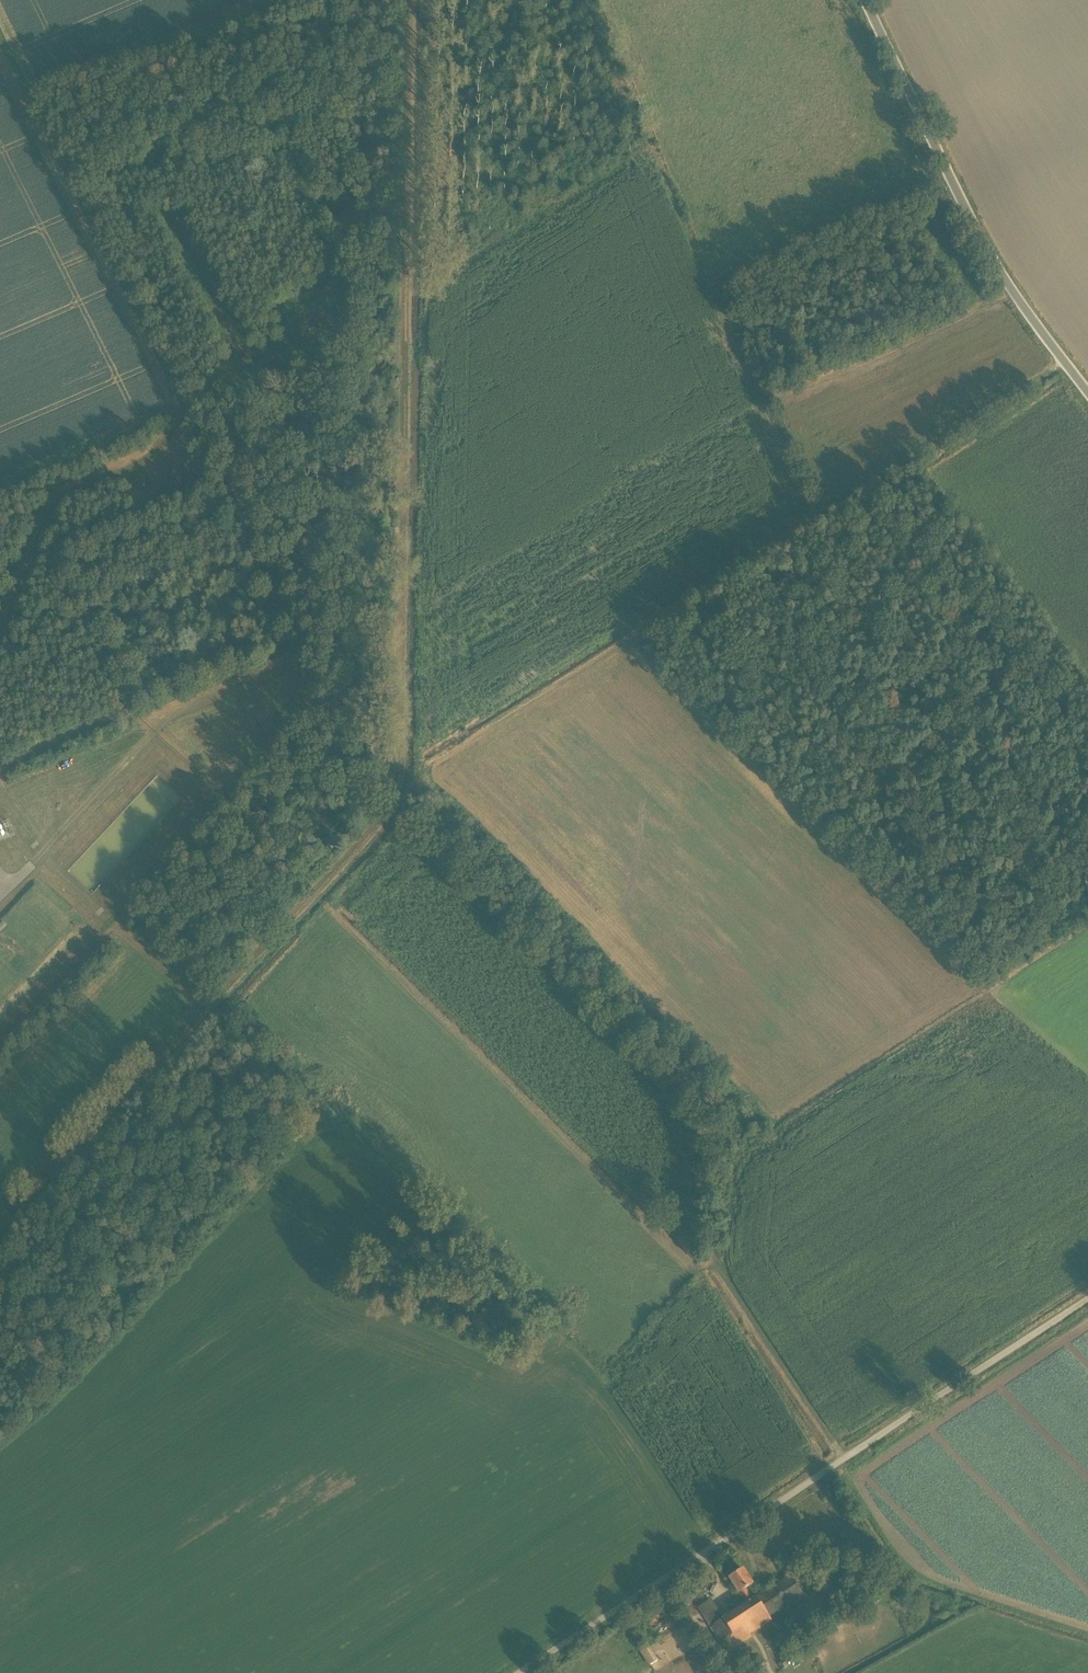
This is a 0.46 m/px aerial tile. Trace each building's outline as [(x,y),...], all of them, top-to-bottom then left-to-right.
[(753,1599),(746,1589),(753,1584),(743,1570),(730,1579),(746,1604),(721,1620),(709,1601),(698,1608),(727,1653),(752,1637),(750,1635),(755,1631),(772,1621),(769,1617),(803,1595),(791,1576),(757,1597),(753,1599)] [(796,1629),(839,1601),(830,1587),(787,1615),(796,1629)] [(643,1651),(649,1666),(659,1661),(653,1647),(643,1651)]
